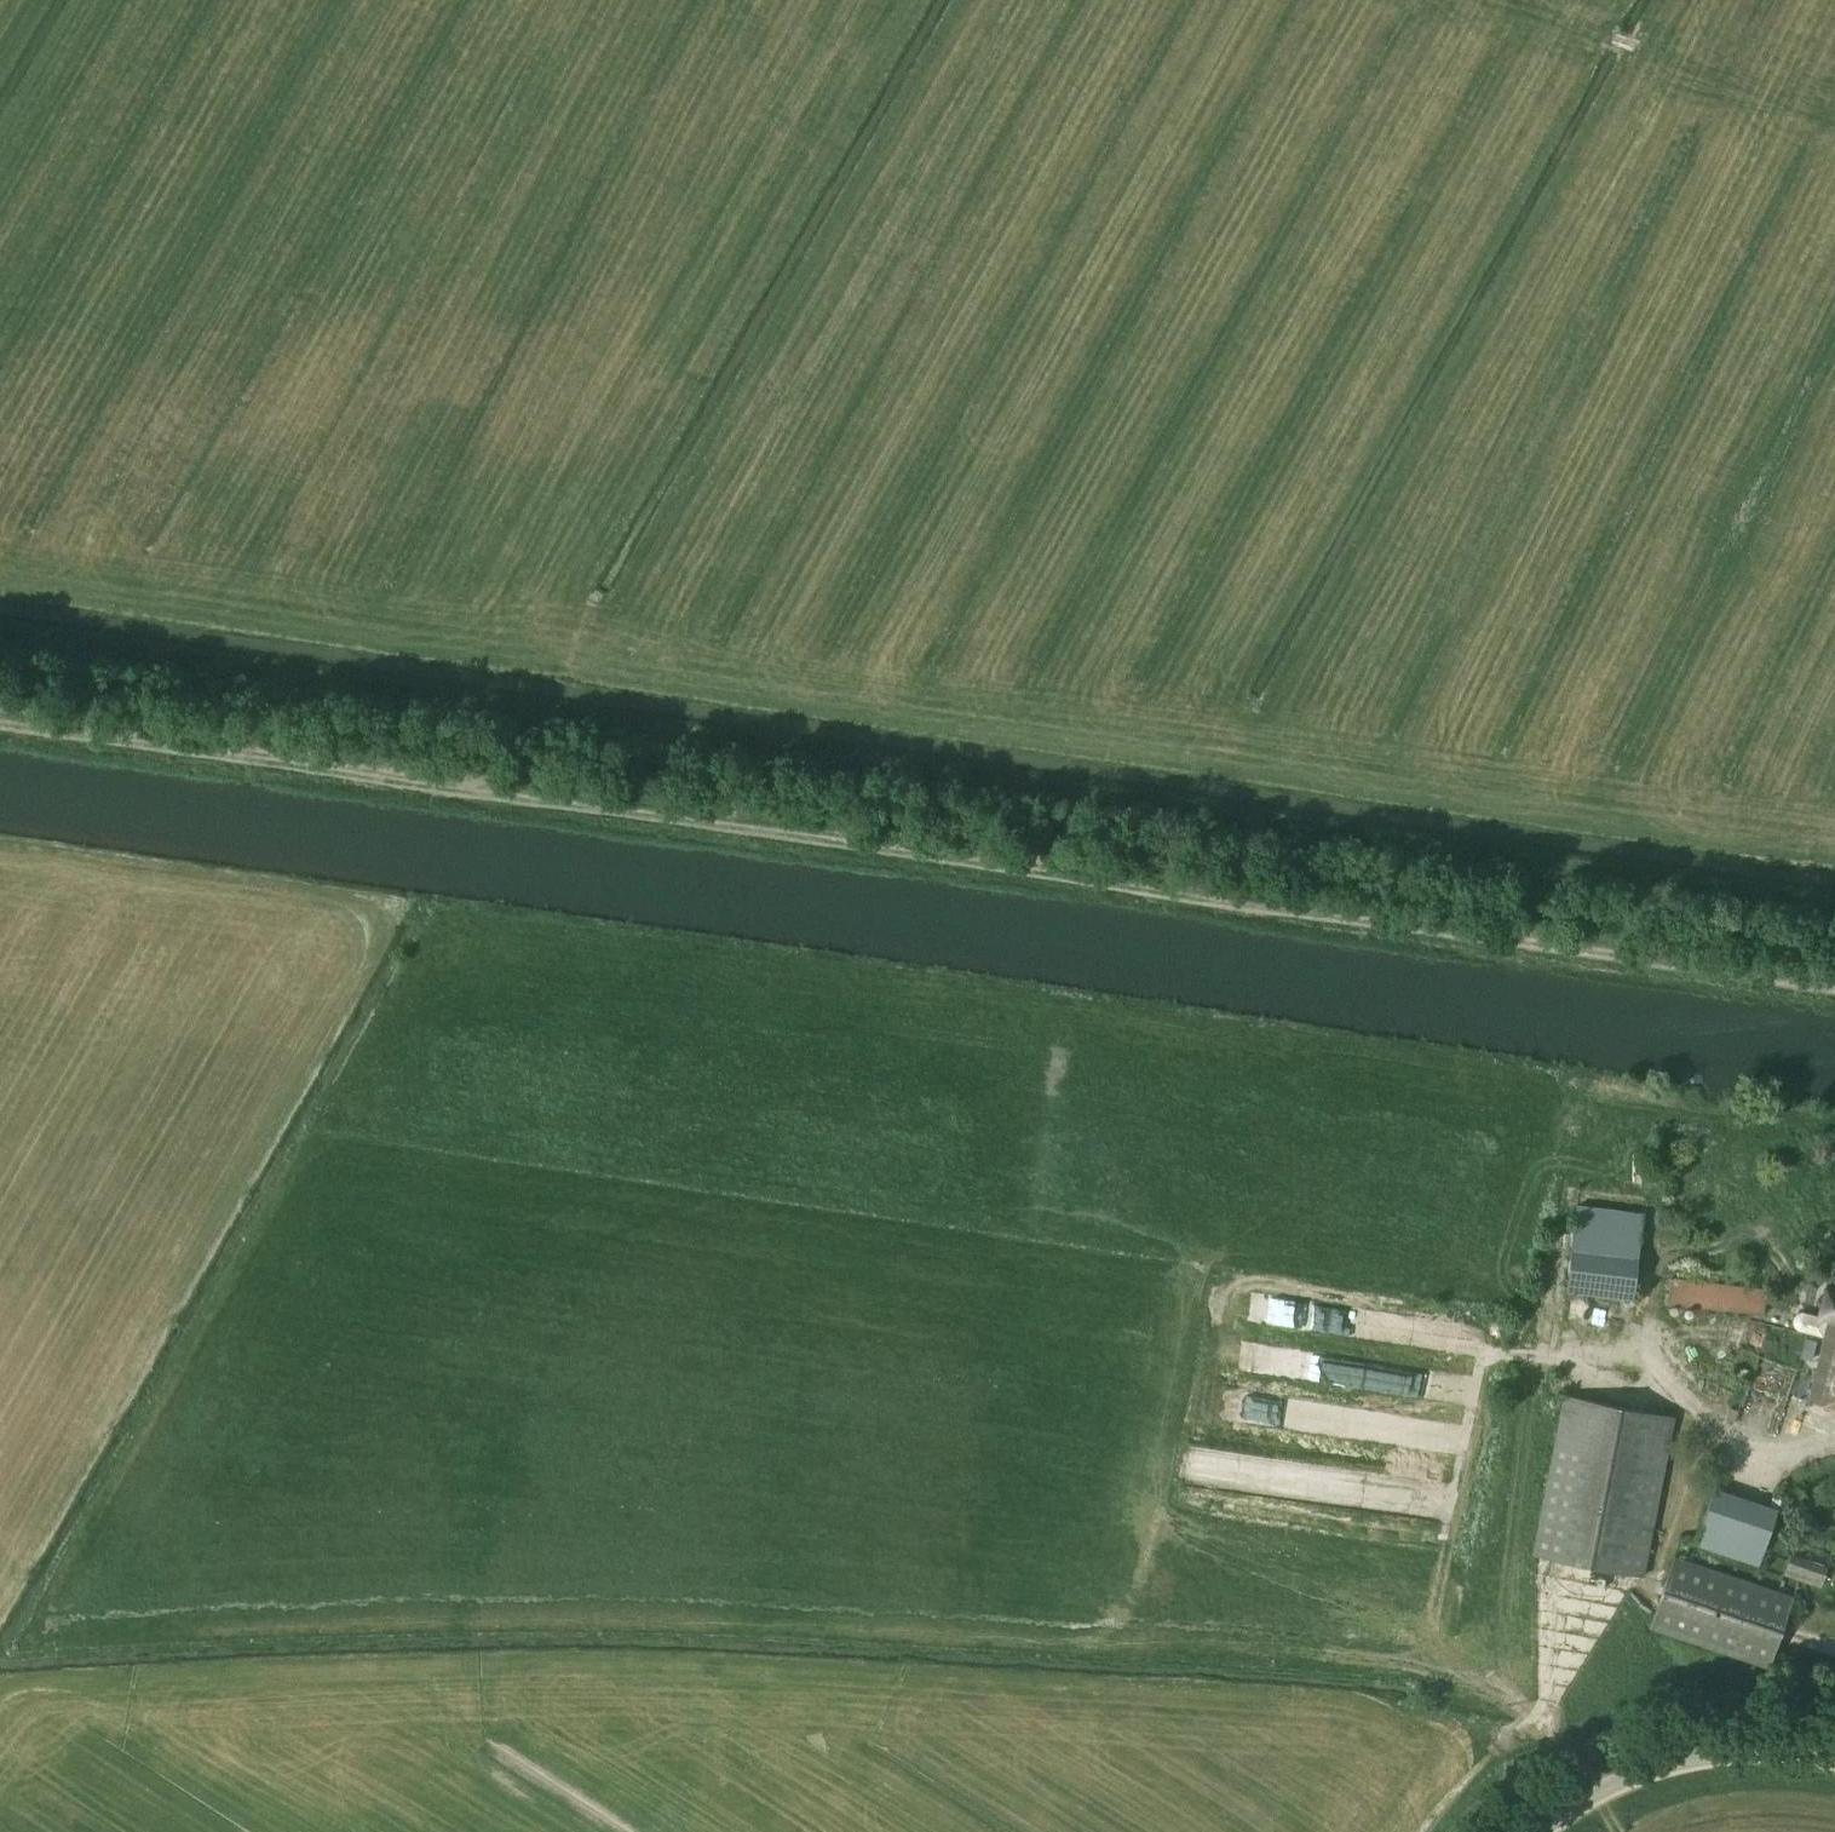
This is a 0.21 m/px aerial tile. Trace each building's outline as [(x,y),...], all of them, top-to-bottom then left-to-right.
[(1645,1194),(1580,1186),(1567,1290),(1633,1298),(1645,1194)] [(1763,1288),(1672,1277),(1669,1302),(1760,1312),(1763,1288)] [(1827,1286),(1818,1321),(1829,1323),(1810,1400),(1834,1406),(1834,1288),(1827,1286)] [(1677,1416),(1565,1394),(1534,1556),(1646,1577),(1660,1507),(1664,1482),(1675,1484),(1688,1419),(1677,1417),(1677,1416)] [(1770,1504),(1714,1486),(1695,1544),(1760,1566),(1779,1507),(1782,1498),(1773,1495),(1770,1504)] [(1828,1565),(1791,1553),(1785,1573),(1822,1585),(1828,1565)] [(1789,1608),(1673,1568),(1658,1615),(1773,1654),(1789,1608)]
